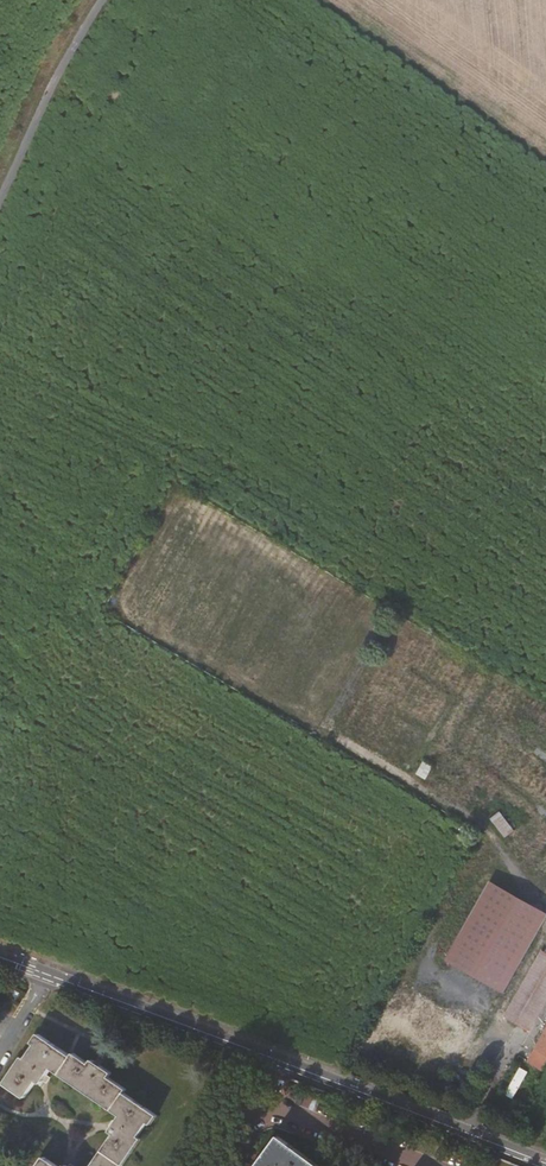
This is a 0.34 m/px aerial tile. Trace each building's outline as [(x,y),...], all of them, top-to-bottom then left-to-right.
[(545,927),(545,923),(489,892),(447,965),(506,998),(545,927)] [(114,1134),(92,1165),(125,1165),(143,1140),(139,1137),(149,1123),(152,1126),(158,1116),(126,1094),(128,1091),(111,1079),(114,1073),(99,1063),(96,1061),(95,1060),(91,1065),(75,1053),(73,1057),(71,1056),(67,1053),(41,1034),(33,1045),(36,1047),(26,1061),(23,1059),(5,1085),(25,1099),(31,1090),(35,1085),(38,1081),(41,1083),(45,1078),(53,1067),(55,1068),(118,1112),(122,1115),(114,1126),(110,1131),(114,1134)] [(280,1137),(260,1165),(319,1165),(280,1137)] [(45,1156),(38,1165),(60,1165),(45,1156)]
